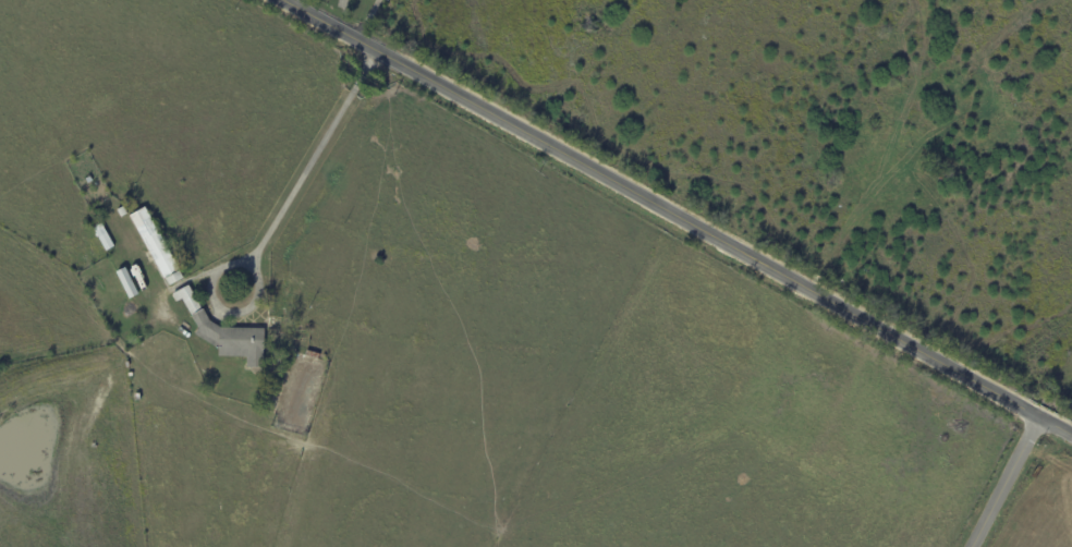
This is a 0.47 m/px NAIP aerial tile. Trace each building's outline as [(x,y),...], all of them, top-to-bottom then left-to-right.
[(928,163),(952,174),(948,183),(934,177),(935,174),(926,170),(928,163)] [(118,209),(124,206),(129,214),(121,217),(118,209)] [(165,278),(163,279),(129,216),(144,208),(178,270),(165,278)] [(113,247),(107,251),(98,236),(97,236),(96,234),(97,233),(94,228),(102,223),(115,245),(113,247)] [(126,267),(141,293),(131,299),(117,271),(126,267)] [(169,285),(166,279),(180,270),(183,278),(169,285)] [(203,309),(205,308),(210,320),(221,327),(266,328),(265,367),(247,367),(247,356),(219,356),(220,349),(196,333),(200,328),(197,323),(196,324),(183,299),(175,302),(172,295),(174,294),(173,293),(190,284),(203,309)] [(307,351),(320,354),(319,360),(306,356),(307,351)]
